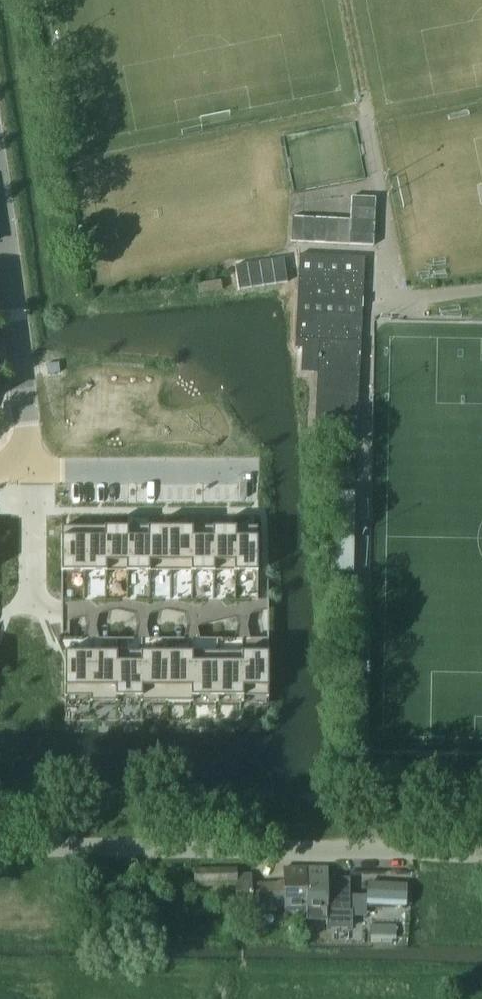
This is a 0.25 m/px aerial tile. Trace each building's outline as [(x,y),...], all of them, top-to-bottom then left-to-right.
[(291,218),(290,242),(290,243),(372,247),(374,211),(375,199),(373,199),(350,197),(349,221),(291,218)] [(355,443),(364,258),(299,255),(294,349),(301,349),(300,373),(317,374),(313,441),(355,443)] [(283,258),(235,266),(238,290),(287,283),(283,258)] [(354,493),(335,493),(333,578),(352,579),(354,493)] [(83,528),(60,528),(60,573),(83,573),(83,528)] [(104,528),(83,528),(83,573),(104,573),(104,528)] [(126,528),(104,528),(104,573),(126,573),(126,528)] [(147,528),(126,528),(126,573),(147,573),(147,528)] [(169,528),(147,528),(147,573),(169,573),(169,528)] [(191,528),(169,528),(169,573),(190,573),(191,528)] [(212,528),(191,528),(190,573),(212,573),(212,528)] [(234,528),(212,528),(212,573),(234,573),(234,528)] [(256,528),(234,528),(234,573),(256,573),(256,528)] [(90,653),(64,653),(64,698),(90,698),(90,653)] [(115,653),(90,653),(90,698),(115,698),(115,653)] [(140,653),(115,653),(115,698),(140,698),(140,653)] [(165,653),(140,653),(140,698),(165,698),(165,653)] [(191,653),(165,653),(165,698),(191,698),(191,653)] [(216,653),(191,653),(191,698),(216,698),(216,653)] [(241,653),(216,653),(216,698),(241,698),(241,653)] [(267,653),(241,653),(241,698),(267,698),(267,653)] [(235,869),(193,870),(194,887),(234,886),(235,917),(251,916),(251,913),(251,910),(286,909),(286,911),(286,915),(309,914),(308,912),(308,894),(304,894),(304,868),(283,868),(283,886),(278,886),(278,884),(250,885),(250,875),(235,875),(235,869)] [(306,868),(304,868),(304,894),(308,894),(308,912),(309,914),(309,921),(327,921),(327,911),(347,911),(347,881),(331,881),(331,878),(327,878),(327,868),(306,868)] [(366,884),(365,904),(405,906),(406,886),(366,884)]
